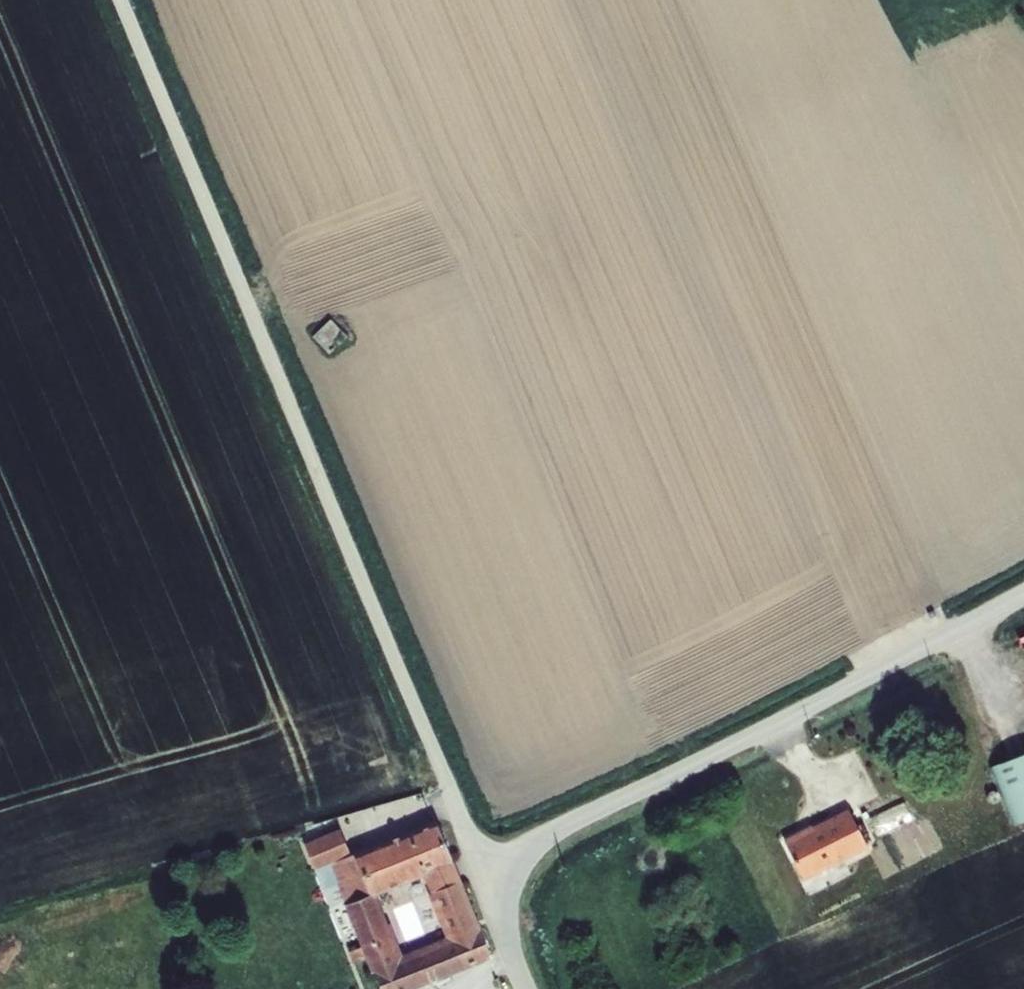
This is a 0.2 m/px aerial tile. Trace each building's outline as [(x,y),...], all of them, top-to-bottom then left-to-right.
[(991,768),(1013,825),(1023,821),(1023,754),(991,768)] [(867,848),(849,809),(812,827),(810,826),(783,840),(804,880),(867,848)] [(381,988),(416,988),(432,983),(432,981),(437,980),(438,981),(493,959),(462,881),(432,893),(428,895),(446,938),(403,955),(376,896),(425,876),(455,863),(436,820),(354,853),(354,854),(370,895),(346,905),(345,905),(372,973),(374,973),(381,988)] [(315,870),(351,855),(340,829),(304,844),(315,870)] [(370,895),(354,854),(351,855),(315,870),(314,870),(322,889),(338,884),(346,905),(370,895)] [(432,893),(462,881),(455,863),(425,876),(432,893)]
